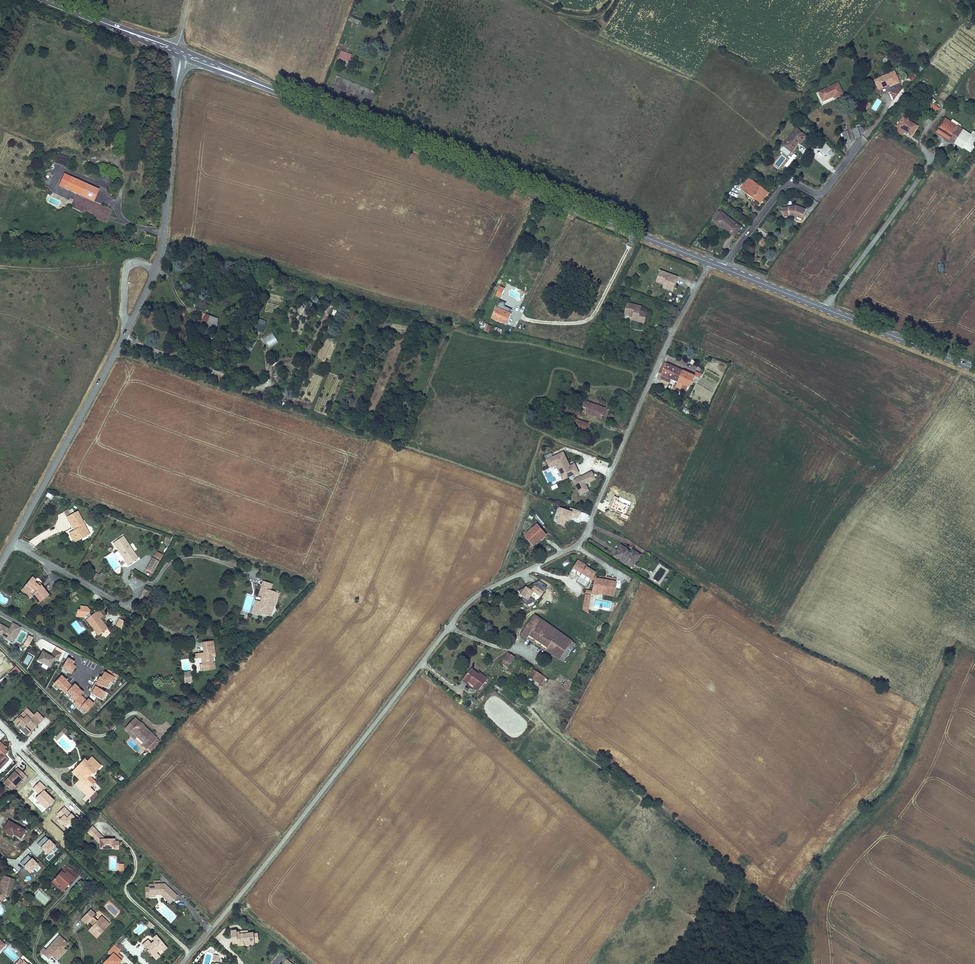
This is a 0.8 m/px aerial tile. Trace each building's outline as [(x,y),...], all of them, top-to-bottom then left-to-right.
[(342,50),(339,58),(349,62),(352,54),(342,50)] [(898,79),(894,69),(874,78),(878,86),(888,82),(889,83),(898,79)] [(842,91),(837,81),(818,91),(822,100),(833,94),(834,96),(842,91)] [(894,97),(901,87),(900,83),(894,85),(895,87),(890,89),(894,97)] [(872,108),(876,111),(882,101),(877,98),(872,108)] [(936,111),(940,105),(929,98),(925,103),(936,111)] [(918,124),(902,115),(897,123),(895,127),(901,130),(903,127),(907,129),(913,132),(918,124)] [(944,117),(937,128),(948,135),(961,144),(968,149),(974,138),(974,134),(972,131),(970,134),(965,130),(944,117)] [(806,133),(796,126),(783,143),(791,149),(798,140),(800,141),(806,133)] [(853,128),(856,138),(861,137),(858,127),(853,128)] [(948,135),(937,128),(935,131),(946,138),(948,135)] [(848,130),(843,132),(846,142),(852,140),(848,130)] [(818,148),(824,155),(831,149),(825,142),(818,148)] [(788,168),(795,155),(792,152),(784,166),(788,168)] [(66,166),(69,157),(59,154),(56,164),(66,166)] [(98,187),(64,172),(59,183),(93,199),(98,187)] [(768,191),(748,178),(741,188),(754,197),(756,195),(760,198),(762,194),(765,196),(768,191)] [(808,210),(797,205),(782,207),(784,216),(797,213),(797,216),(804,219),(808,210)] [(723,217),(720,215),(716,221),(719,223),(717,225),(724,230),(726,227),(732,232),(737,226),(734,223),(733,225),(726,220),(728,219),(724,216),(723,217)] [(740,228),(737,226),(732,232),(736,235),(740,228)] [(773,237),(769,234),(764,240),(768,243),(773,237)] [(676,277),(659,271),(656,279),(663,283),(661,288),(670,291),(676,277)] [(496,296),(501,298),(505,287),(500,285),(496,296)] [(639,307),(626,303),(623,312),(632,315),(630,320),(642,323),(645,314),(637,311),(639,307)] [(495,305),(490,316),(505,323),(510,312),(495,305)] [(201,325),(205,326),(207,322),(215,324),(216,316),(208,314),(207,316),(203,315),(201,320),(201,325)] [(263,336),(267,322),(256,318),(252,332),(263,336)] [(489,333),(492,326),(480,321),(477,328),(489,333)] [(204,330),(212,332),(215,324),(207,322),(205,326),(204,330)] [(270,347),(279,342),(273,333),(264,338),(270,347)] [(683,371),(663,361),(658,370),(658,372),(663,375),(678,382),(683,371)] [(717,376),(721,368),(710,363),(706,371),(717,376)] [(683,371),(678,382),(689,387),(694,376),(683,371)] [(587,413),(590,403),(581,400),(577,409),(587,413)] [(590,403),(587,413),(602,418),(606,409),(590,403)] [(572,418),(569,426),(586,431),(589,423),(572,418)] [(569,467),(568,464),(568,463),(563,452),(546,460),(550,467),(556,465),(561,476),(566,473),(568,477),(578,472),(575,464),(569,467)] [(590,491),(586,484),(596,479),(591,471),(580,478),(582,481),(581,482),(579,479),(574,482),(582,495),(590,491)] [(560,508),(559,513),(561,514),(558,523),(565,525),(566,520),(569,521),(571,515),(578,518),(580,511),(571,508),(570,511),(560,508)] [(77,511),(67,516),(75,530),(70,533),(72,537),(74,536),(76,540),(81,538),(80,535),(84,533),(82,529),(86,527),(77,511)] [(537,524),(525,534),(533,544),(545,534),(537,524)] [(81,538),(89,534),(86,527),(82,529),(84,533),(80,535),(81,538)] [(124,535),(113,542),(119,550),(126,561),(128,565),(139,558),(124,535)] [(620,545),(614,555),(629,564),(637,551),(632,549),(630,552),(620,545)] [(126,561),(119,550),(116,552),(123,562),(126,561)] [(629,564),(633,566),(640,554),(637,551),(629,564)] [(145,569),(152,573),(159,561),(152,557),(145,569)] [(592,589),(600,590),(599,593),(613,596),(616,582),(596,578),(596,576),(593,576),(595,573),(586,567),(587,565),(578,559),(574,567),(583,573),(582,574),(594,581),(592,589)] [(34,578),(25,588),(34,596),(39,603),(49,596),(42,586),(43,585),(34,578)] [(277,605),(280,591),(272,589),(273,583),(265,581),(264,587),(262,587),(261,592),(267,593),(266,597),(266,600),(262,599),(260,606),(255,605),(254,608),(252,612),(263,615),(263,612),(271,614),(274,604),(277,605)] [(524,588),(518,591),(519,595),(522,597),(519,601),(526,605),(535,602),(536,600),(530,598),(533,592),(541,597),(547,586),(539,581),(533,584),(533,586),(531,590),(525,586),(524,588)] [(34,596),(25,588),(23,591),(32,599),(34,596)] [(89,618),(93,616),(91,613),(91,611),(88,607),(82,606),(81,610),(79,610),(77,616),(86,617),(87,616),(89,618)] [(109,628),(101,618),(104,616),(100,610),(93,616),(89,618),(87,620),(95,629),(97,628),(102,634),(109,628)] [(552,645),(561,633),(535,615),(521,634),(527,638),(530,635),(548,648),(546,651),(555,657),(559,650),(552,645)] [(115,628),(121,632),(126,622),(120,619),(115,628)] [(21,626),(13,622),(10,628),(1,624),(0,625),(0,634),(13,641),(21,626)] [(568,638),(561,633),(552,645),(559,650),(568,638)] [(559,650),(555,657),(563,663),(576,644),(568,638),(559,650)] [(40,639),(36,646),(43,650),(44,648),(53,652),(55,646),(40,639)] [(215,640),(206,641),(206,647),(204,652),(197,653),(198,657),(205,656),(206,663),(202,663),(203,669),(217,668),(216,661),(215,661),(214,656),(216,655),(215,640)] [(50,666),(55,658),(58,660),(61,653),(55,649),(51,656),(43,651),(38,660),(50,666)] [(502,663),(507,667),(515,656),(509,652),(502,663)] [(3,667),(8,671),(14,665),(9,661),(3,667)] [(9,671),(15,676),(21,671),(16,665),(9,671)] [(470,668),(460,681),(471,689),(472,687),(476,690),(486,678),(481,675),(479,677),(477,675),(478,674),(470,668)] [(193,680),(192,670),(192,669),(191,669),(187,673),(185,673),(185,680),(193,680)] [(535,670),(530,677),(542,685),(546,678),(535,670)] [(62,674),(53,683),(79,708),(81,706),(86,711),(94,703),(88,698),(86,700),(81,695),(85,692),(75,682),(72,686),(66,680),(67,680),(62,674)] [(496,684),(492,688),(497,693),(501,688),(496,684)] [(36,705),(34,703),(24,713),(36,726),(40,723),(39,722),(45,717),(46,718),(51,712),(41,701),(36,705)] [(160,742),(135,718),(125,728),(129,732),(131,730),(137,735),(144,742),(142,744),(150,752),(160,742)] [(131,730),(129,732),(128,733),(133,738),(137,735),(131,730)] [(11,760),(6,755),(9,751),(4,746),(0,750),(2,751),(0,753),(0,770),(11,760)] [(80,780),(75,785),(87,796),(89,799),(96,792),(89,786),(92,783),(88,779),(91,776),(88,773),(91,770),(95,775),(103,767),(93,758),(89,762),(85,766),(83,763),(77,769),(84,776),(80,780)] [(12,790),(23,779),(21,777),(25,773),(19,767),(14,773),(15,774),(12,776),(12,775),(5,782),(12,790)] [(84,776),(77,769),(75,771),(78,774),(76,776),(80,780),(84,776)] [(25,838),(29,830),(9,820),(3,831),(13,836),(15,832),(25,838)] [(86,832),(91,837),(98,831),(93,825),(86,832)] [(100,842),(100,849),(115,849),(115,838),(106,838),(98,831),(91,837),(97,842),(100,842)] [(44,835),(36,844),(47,854),(51,850),(54,852),(58,849),(44,835)] [(28,855),(20,863),(30,872),(38,864),(28,855)] [(67,863),(64,867),(52,881),(62,890),(72,879),(74,880),(79,874),(70,866),(67,863)] [(4,898),(1,895),(2,893),(3,893),(4,894),(5,894),(6,894),(7,894),(7,893),(8,893),(9,892),(9,891),(10,890),(10,888),(12,888),(12,887),(12,882),(8,880),(8,877),(4,875),(0,883),(0,901),(4,898)] [(159,881),(154,881),(154,884),(149,884),(149,887),(145,887),(145,898),(154,898),(154,895),(161,895),(170,904),(177,897),(164,884),(159,884),(159,881)] [(97,938),(109,924),(100,916),(97,919),(93,916),(95,913),(90,909),(84,915),(93,923),(92,925),(87,930),(97,938)] [(93,923),(84,915),(80,920),(85,924),(87,922),(92,925),(93,923)] [(228,932),(229,944),(235,944),(236,947),(243,946),(247,942),(252,942),(251,933),(246,934),(246,932),(234,933),(234,931),(228,932)] [(59,953),(63,948),(67,944),(59,936),(46,951),(43,948),(39,952),(48,960),(51,956),(53,957),(57,960),(62,955),(59,953)] [(146,940),(140,945),(143,949),(144,948),(146,950),(145,951),(148,954),(149,954),(152,957),(156,954),(154,952),(158,949),(159,951),(164,947),(155,936),(152,939),(153,941),(150,944),(146,940)] [(116,953),(118,950),(112,944),(106,952),(109,955),(104,961),(108,963),(116,963),(121,958),(116,953)]
